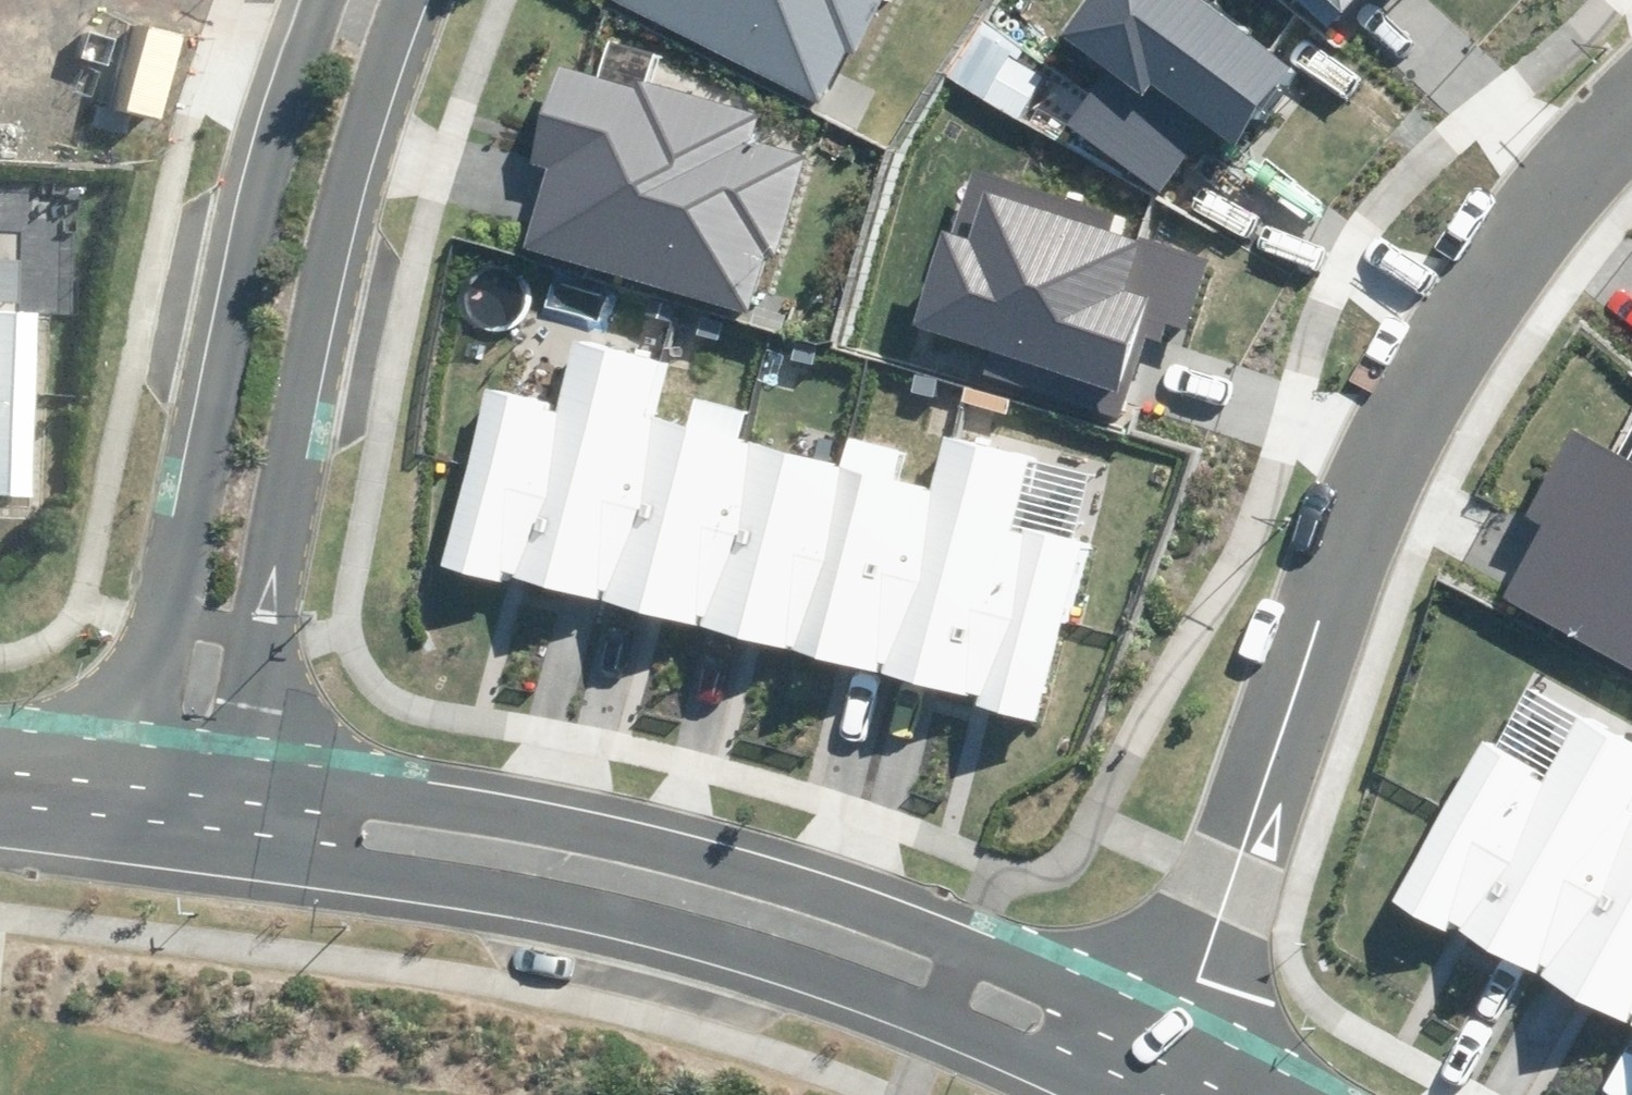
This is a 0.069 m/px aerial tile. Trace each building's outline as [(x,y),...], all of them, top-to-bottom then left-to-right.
[(830,104),(884,0),(628,0),(830,104)] [(1237,0),(1108,0),(1087,29),(1131,60),(1088,121),(1185,188),(1230,124),(1257,142),(1317,56),(1237,0)] [(652,81),(573,59),(546,155),(562,160),(540,239),(757,301),(774,243),(790,248),(821,141),(771,127),(778,102),(656,67),(652,81)] [(1162,225),(989,166),(939,313),(1137,380),(1170,282),(1146,274),(1162,225)] [(10,490),(21,303),(0,302),(0,489),(10,490)] [(564,397),(499,379),(449,560),(1053,726),(1109,524),(1037,505),(1054,445),(954,418),(939,471),(910,464),(917,438),(857,422),(848,453),(746,425),(750,408),(713,398),(707,422),(654,408),(669,353),(583,329),(564,397)] [(1582,422),(1536,507),(1554,516),(1517,587),(1631,648),(1631,448),(1582,422)] [(1530,664),(1404,890),(1631,1016),(1631,721),(1530,664)]
